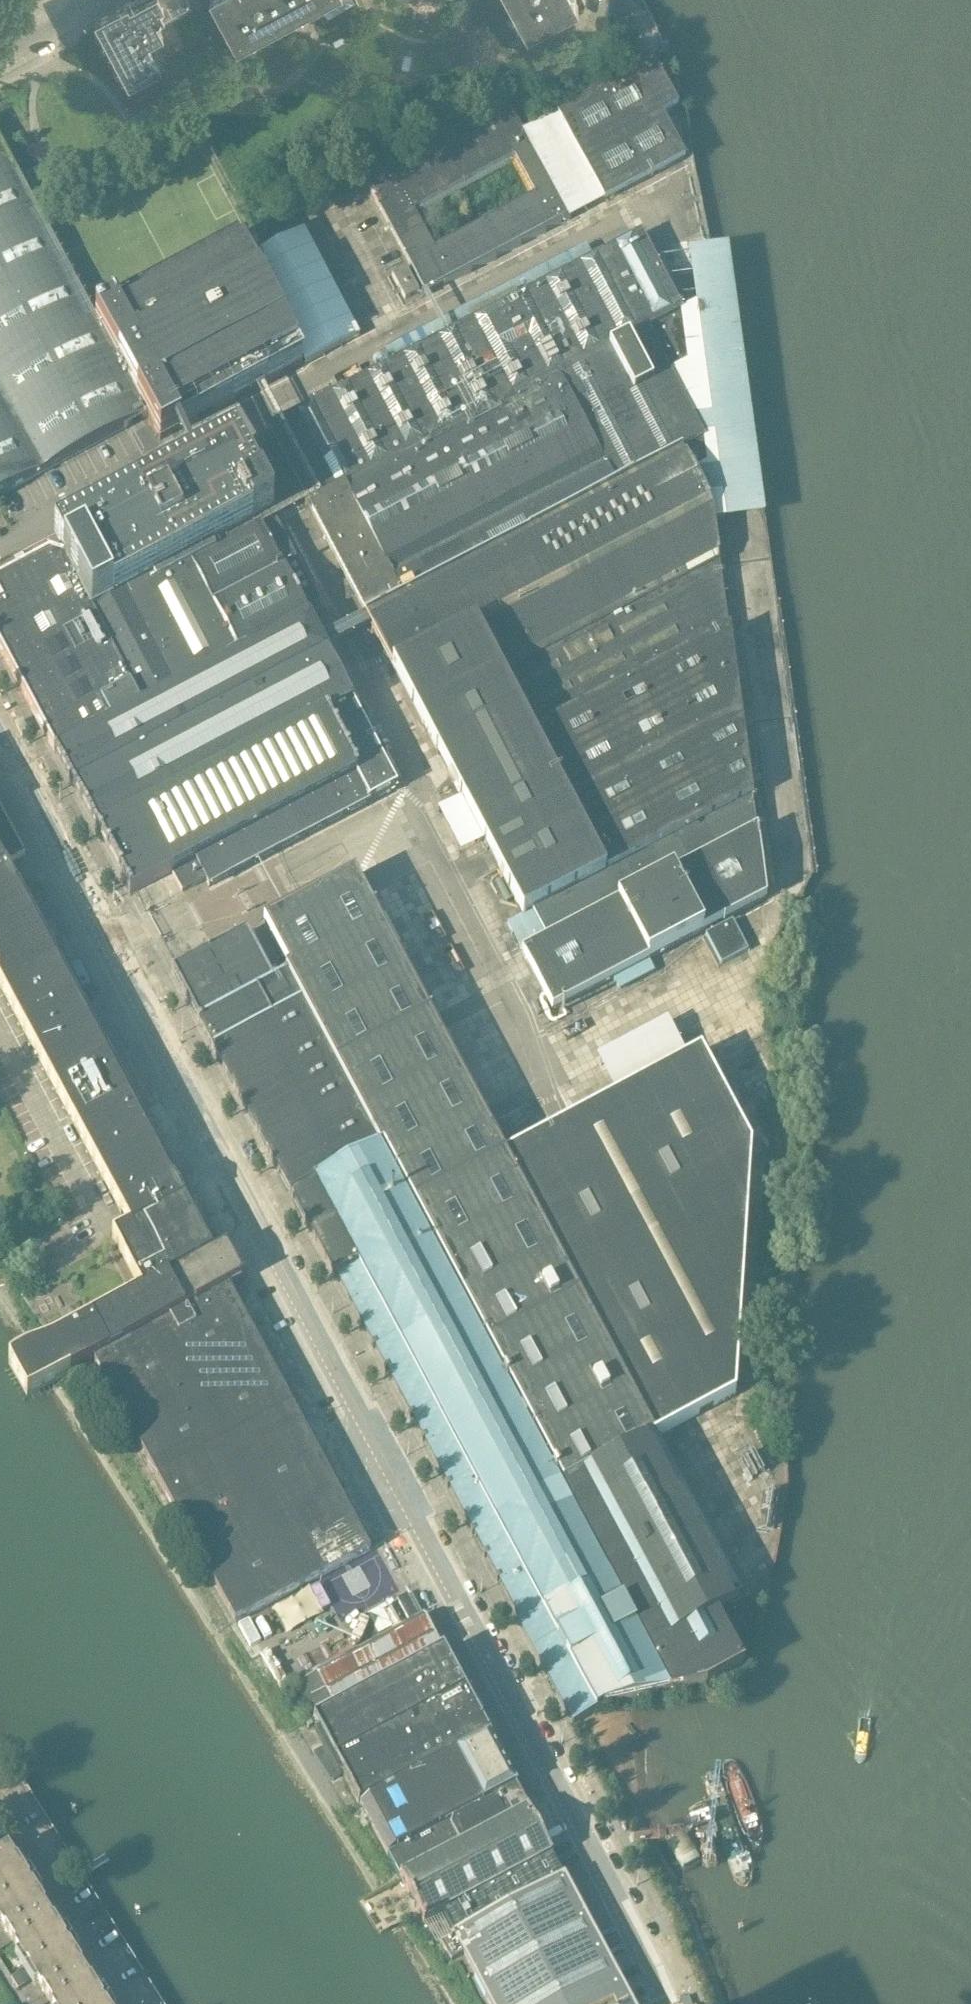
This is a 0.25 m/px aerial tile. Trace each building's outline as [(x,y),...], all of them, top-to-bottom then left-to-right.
[(94,17),(128,81),(161,64),(148,39),(163,31),(158,22),(159,16),(189,0),(126,0),(94,17)] [(294,11),(288,0),(213,0),(236,42),(294,11)] [(294,11),(315,0),(288,0),(294,11)] [(526,30),(577,3),(576,0),(509,0),(526,30)] [(522,31),(508,38),(513,48),(527,40),(522,31)] [(239,45),(230,50),(237,64),(247,59),(239,45)] [(557,114),(604,202),(684,159),(662,116),(678,107),(655,63),(557,114)] [(520,245),(546,233),(545,232),(570,220),(521,128),(508,103),(489,115),(489,113),(465,128),(464,126),(439,142),(438,140),(415,155),(414,153),(390,168),(389,166),(365,182),(425,294),(471,273),(470,272),(496,260),(495,258),(521,247),(520,245)] [(95,320),(48,234),(27,195),(16,175),(0,145),(0,497),(1,496),(24,484),(147,418),(95,320)] [(47,180),(40,168),(27,176),(33,187),(47,180)] [(303,230),(258,253),(277,289),(268,294),(304,365),(359,336),(303,230)] [(728,635),(714,510),(693,476),(706,467),(702,441),(663,378),(688,365),(682,314),(641,236),(595,260),(393,365),(268,431),(522,917),(751,797),(728,635)] [(106,314),(95,320),(147,418),(159,441),(302,365),(238,243),(106,314)] [(587,245),(385,351),(393,365),(595,260),(587,245)] [(405,269),(391,277),(404,301),(418,293),(405,269)] [(308,620),(322,613),(245,461),(220,454),(71,532),(64,557),(50,554),(0,580),(0,651),(54,753),(130,895),(137,891),(171,873),(182,892),(205,880),(209,888),(397,789),(308,620)] [(129,1229),(112,1238),(141,1292),(10,1364),(27,1397),(52,1383),(71,1373),(93,1361),(185,1311),(229,1288),(243,1279),(226,1248),(212,1255),(16,886),(7,871),(24,861),(0,815),(0,988),(129,1229)] [(648,959),(763,899),(754,831),(522,954),(551,1010),(612,978),(619,991),(654,972),(648,959)] [(734,1394),(749,1147),(701,1053),(503,1157),(353,877),(265,924),(290,970),(287,972),(288,974),(273,982),(246,933),(181,967),(171,973),(335,1278),(336,1277),(373,1345),(371,1346),(373,1350),(374,1349),(385,1369),(383,1369),(385,1373),(387,1372),(410,1415),(408,1416),(410,1420),(412,1419),(422,1439),(421,1439),(422,1443),(424,1442),(447,1485),(445,1486),(447,1490),(449,1489),(472,1532),(470,1533),(472,1536),(474,1535),(484,1555),(483,1556),(485,1560),(486,1559),(497,1579),(495,1579),(497,1583),(499,1582),(519,1622),(518,1622),(572,1724),(603,1708),(706,1683),(744,1663),(750,1620),(652,1437),(734,1394)] [(748,951),(732,921),(705,935),(721,965),(748,951)] [(521,1142),(544,1130),(539,1121),(529,1126),(527,1122),(523,1124),(525,1129),(516,1133),(521,1142)] [(103,1267),(113,1262),(109,1253),(99,1258),(103,1267)] [(370,1552),(246,1320),(229,1288),(185,1311),(93,1361),(235,1624),(370,1552)] [(335,1710),(443,1652),(423,1616),(317,1674),(294,1686),(313,1721),(335,1710)] [(488,1737),(465,1694),(443,1652),(335,1710),(313,1721),(306,1725),(309,1730),(316,1726),(342,1774),(360,1807),(488,1737)] [(527,1810),(517,1791),(488,1737),(360,1807),(372,1826),(391,1861),(400,1878),(527,1810)] [(563,1878),(552,1856),(527,1810),(400,1878),(401,1879),(402,1882),(405,1887),(418,1913),(424,1924),(428,1922),(442,1915),(452,1936),(563,1878)] [(29,1886),(7,1850),(0,1854),(0,1904),(29,1886)] [(627,1997),(563,1878),(452,1936),(440,1943),(450,1963),(452,1962),(463,1956),(489,2003),(631,2003),(627,1997)] [(51,1920),(29,1886),(0,1904),(0,1922),(28,1968),(66,1944),(51,1920)] [(88,1980),(66,1944),(28,1968),(19,1974),(26,1985),(35,1979),(51,2003),(103,2003),(88,1980)] [(19,1974),(11,1978),(18,1989),(26,1985),(19,1974)]
